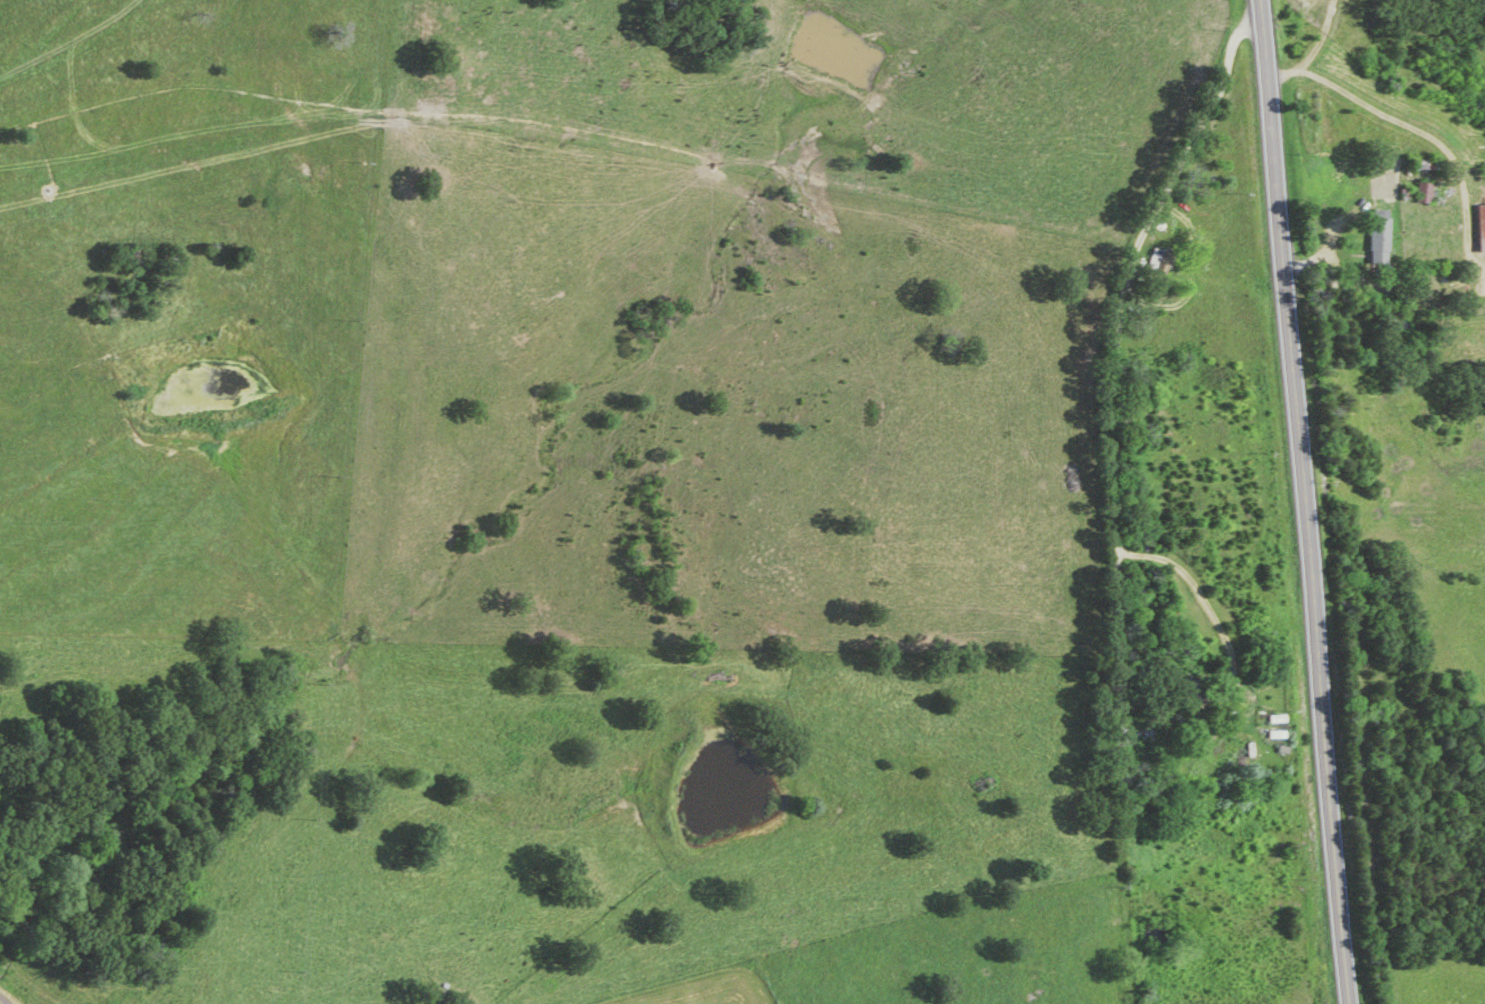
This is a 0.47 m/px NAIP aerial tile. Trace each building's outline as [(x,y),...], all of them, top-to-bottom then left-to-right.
[(1433,162),(1409,162),(1409,171),(1433,171),(1433,162)] [(1413,205),(1440,205),(1440,186),(1413,186),(1413,205)] [(1473,206),(1474,254),(1484,254),(1484,206),(1473,206)] [(1366,266),(1385,266),(1386,213),(1367,212),(1366,266)] [(1145,271),(1163,277),(1170,257),(1152,250),(1145,271)]
